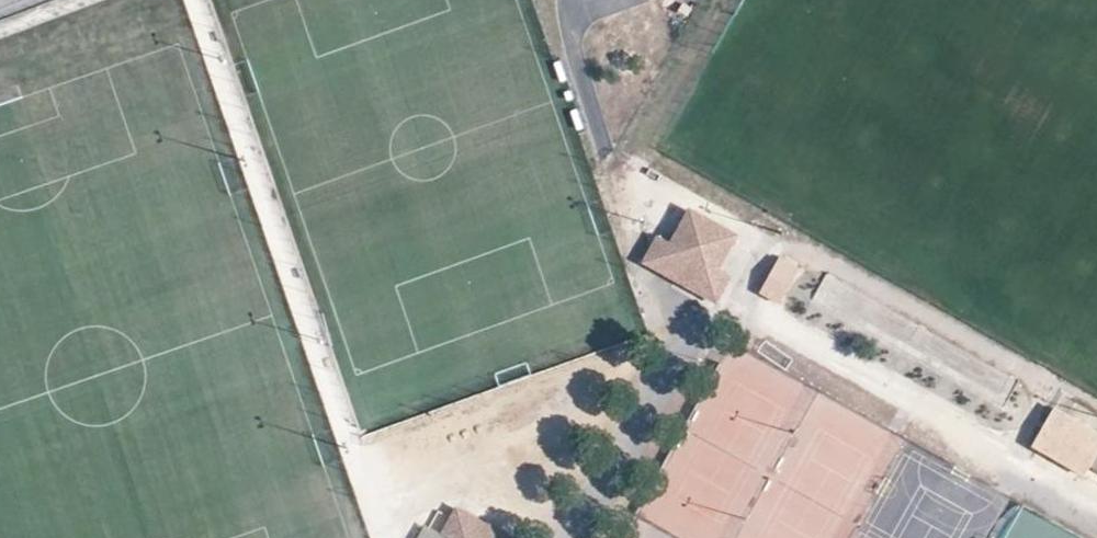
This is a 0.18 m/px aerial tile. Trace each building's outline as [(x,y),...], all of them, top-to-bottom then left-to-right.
[(730,236),(684,210),(665,244),(652,237),(638,263),(710,303),(725,275),(712,268),(730,236)] [(774,262),(755,296),(775,307),(795,272),(774,262)] [(1017,381),(825,273),(812,296),(1004,404),(1017,381)] [(1029,449),(1083,478),(1088,468),(1096,473),(1096,436),(1050,410),(1029,449)] [(454,509),(440,535),(446,537),(507,537),(454,509)]
